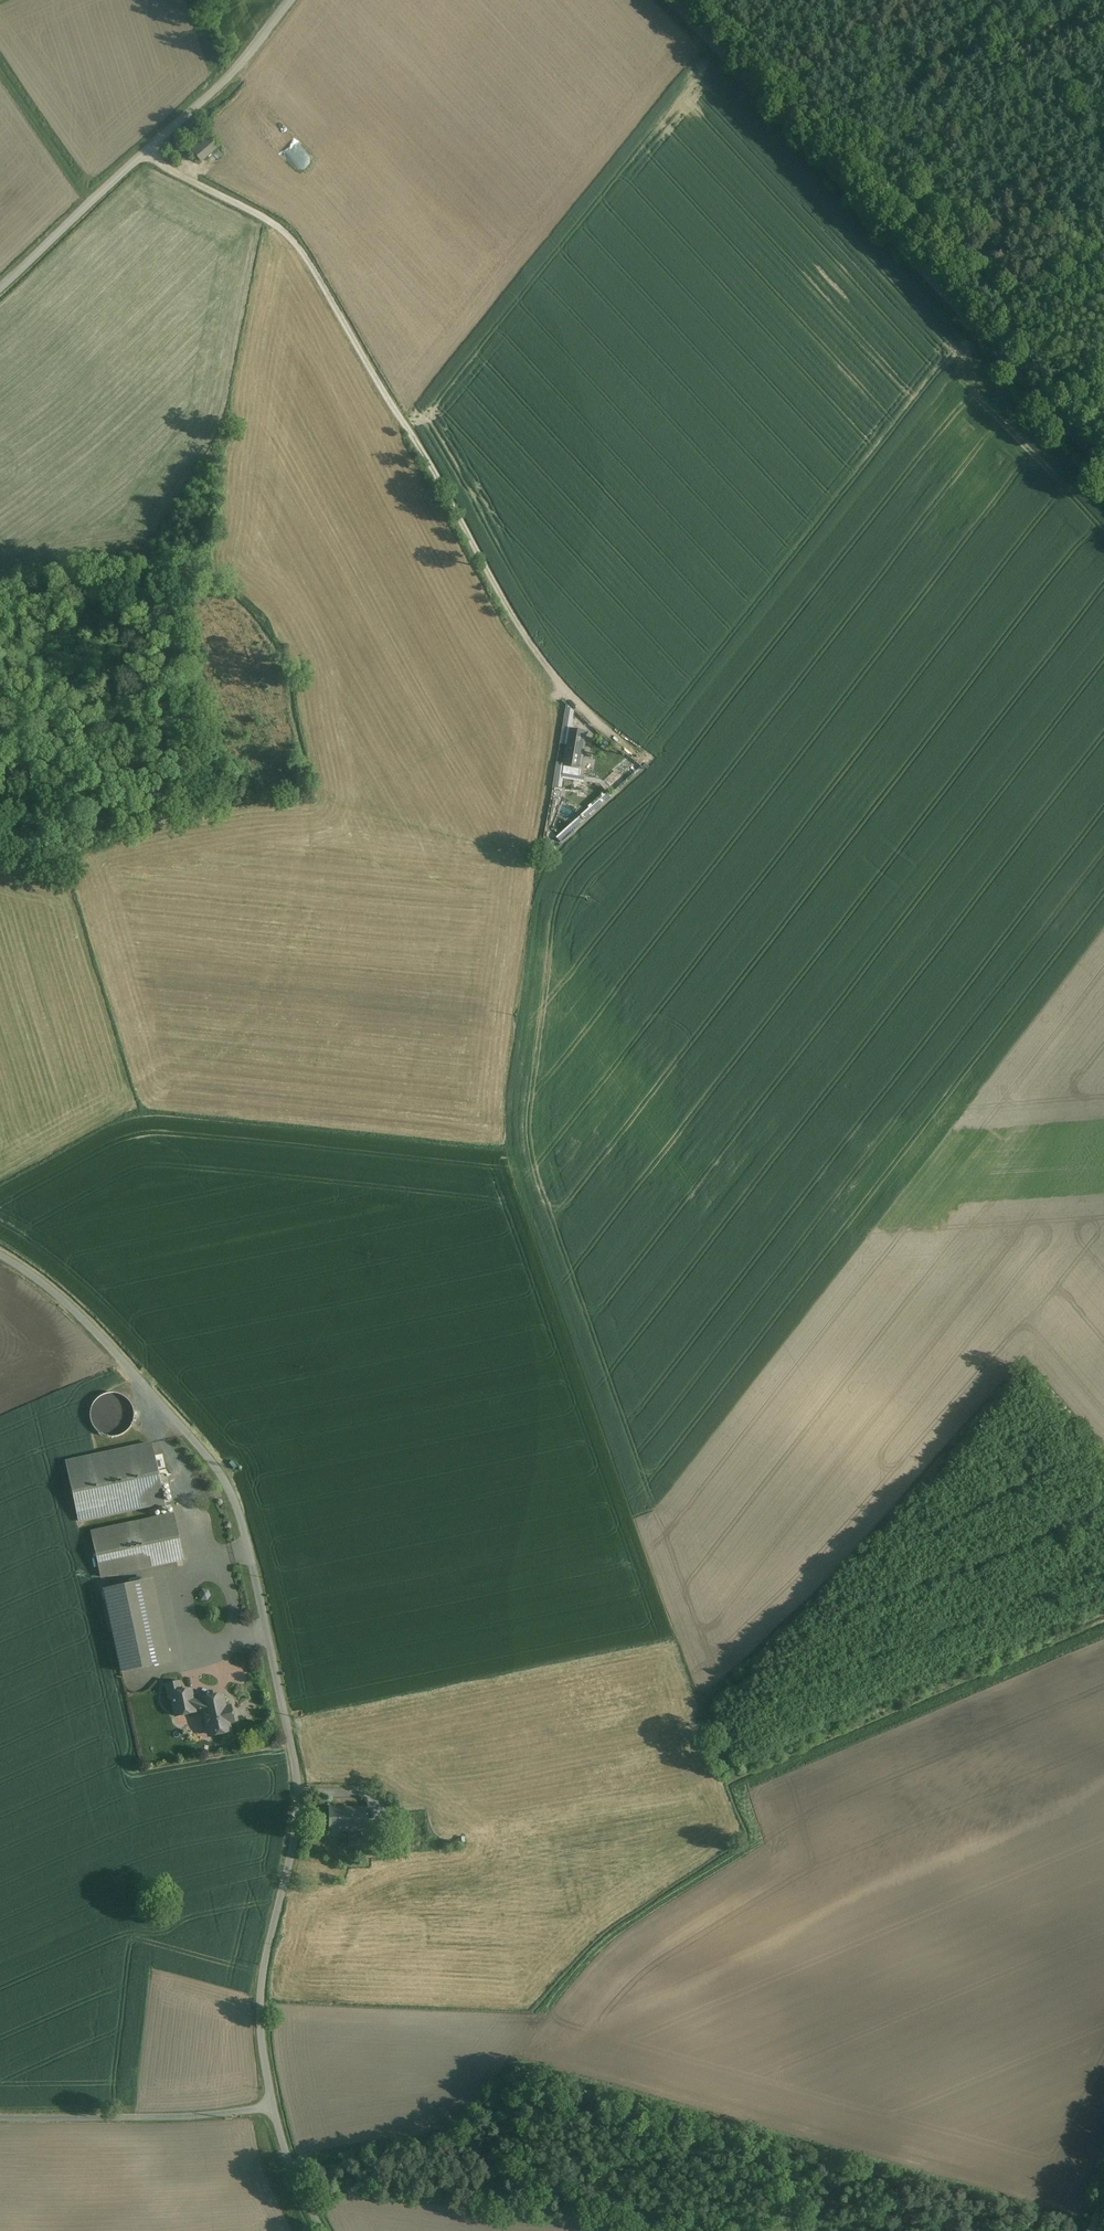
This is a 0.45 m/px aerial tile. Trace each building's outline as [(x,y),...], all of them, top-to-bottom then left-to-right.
[(205,135),(189,149),(200,162),(216,148),(205,135)] [(588,732),(571,730),(563,774),(580,777),(588,732)] [(619,767),(607,775),(616,787),(627,780),(619,767)] [(565,841),(615,796),(610,790),(573,823),(565,815),(552,827),(565,841)] [(90,1412),(90,1416),(91,1420),(92,1423),(93,1427),(96,1430),(98,1432),(102,1434),(105,1436),(109,1437),(112,1437),(116,1437),(120,1436),(123,1434),(126,1432),(129,1429),(131,1426),(133,1423),(134,1419),(134,1415),(134,1412),(133,1408),(132,1405),(130,1401),(127,1399),(124,1396),(121,1395),(117,1393),(113,1393),(110,1393),(106,1394),(103,1395),(99,1397),(96,1399),(94,1402),(92,1405),(91,1409),(90,1412)] [(79,1521),(164,1503),(152,1444),(67,1462),(79,1521)] [(174,1514),(92,1532),(102,1577),(183,1560),(174,1514)] [(153,1580),(104,1590),(121,1672),(171,1662),(153,1580)] [(169,1698),(171,1698),(171,1694),(182,1692),(180,1682),(166,1685),(169,1698)] [(182,1692),(171,1694),(171,1698),(176,1716),(196,1712),(195,1710),(193,1701),(191,1690),(182,1692)] [(223,1697),(201,1701),(201,1702),(203,1711),(209,1736),(230,1732),(228,1723),(233,1722),(229,1707),(225,1708),(223,1697)] [(195,1700),(193,1701),(195,1710),(197,1710),(202,1711),(203,1711),(201,1702),(200,1702),(195,1700)] [(366,1808),(329,1808),(329,1831),(348,1831),(355,1831),(365,1831),(366,1808)]
